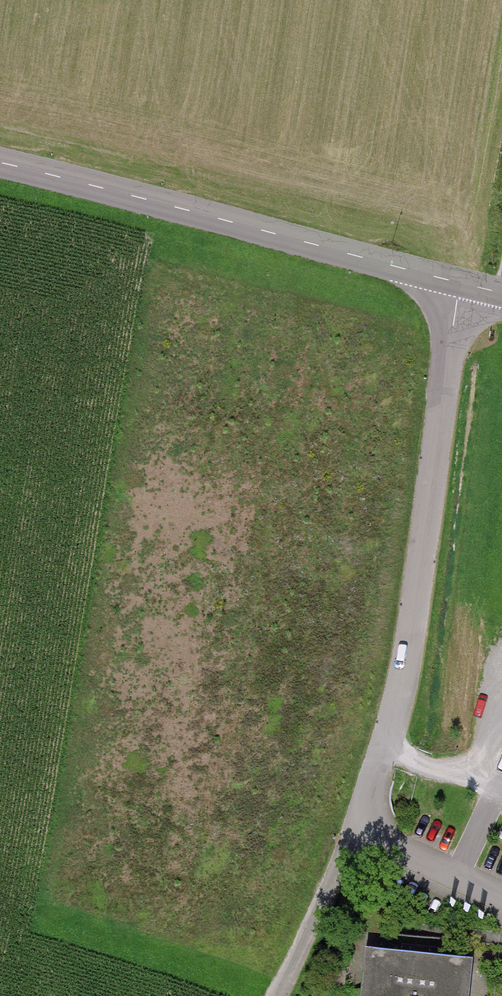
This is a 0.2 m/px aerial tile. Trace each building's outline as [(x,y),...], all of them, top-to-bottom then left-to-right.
[(471,965),(369,955),(365,995),(468,995),(471,965)]
